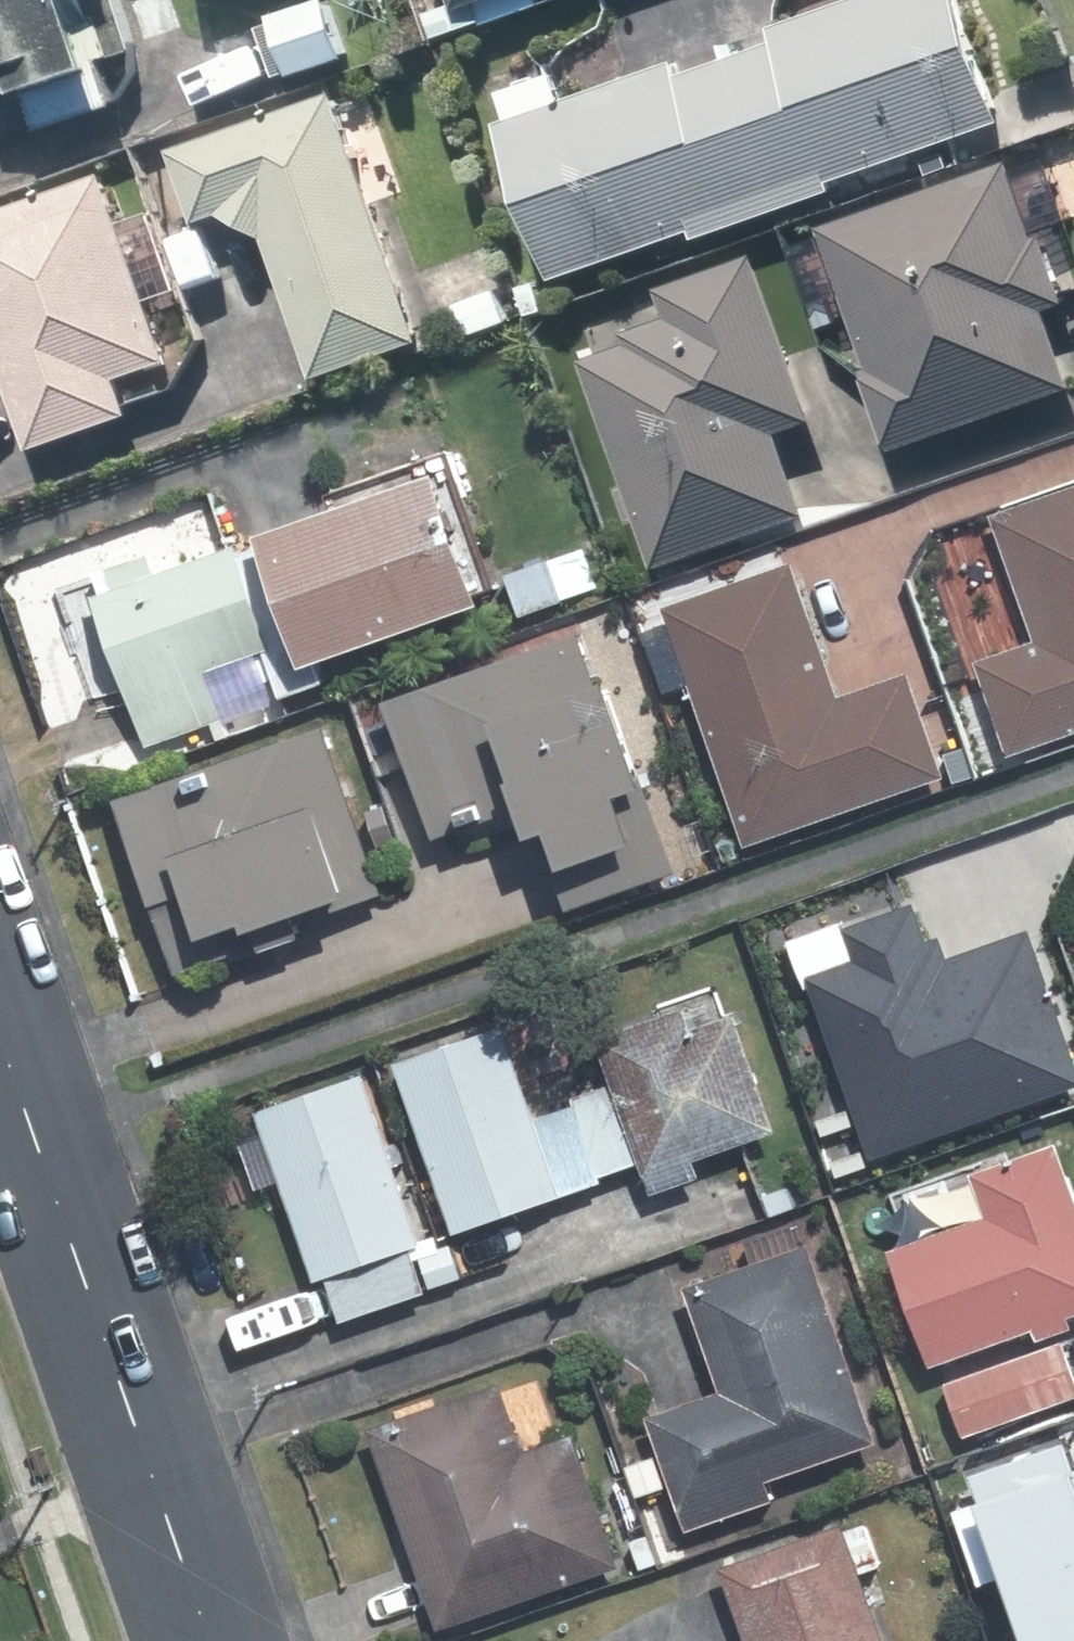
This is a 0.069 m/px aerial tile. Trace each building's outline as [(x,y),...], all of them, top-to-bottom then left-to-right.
[(30,68),(38,94),(108,71),(83,0),(0,0),(0,77),(30,68)] [(782,46),(734,63),(787,212),(840,193),(838,184),(1012,122),(970,0),(866,0),(777,32),(782,46)] [(337,1),(284,21),(303,73),(357,51),(337,1)] [(686,65),(510,126),(564,280),(704,231),(707,239),(787,212),(734,63),(690,78),(686,65)] [(341,96),(180,151),(204,222),(229,213),(276,238),(326,380),(429,345),(341,96)] [(924,167),(929,179),(953,170),(948,157),(924,167)] [(880,371),(871,374),(899,453),(1073,391),(1073,371),(1053,311),(1073,304),(1073,296),(1052,235),(1044,239),(1017,164),(831,228),(880,371)] [(0,216),(0,330),(0,329),(42,451),(141,415),(128,380),(178,363),(112,176),(0,216)] [(631,337),(635,348),(592,364),(667,569),(814,516),(784,435),(819,422),(761,261),(671,293),(681,319),(631,337)] [(503,292),(460,307),(471,336),(513,321),(503,292)] [(500,608),(453,475),(276,538),(279,543),(245,554),(244,550),(164,578),(154,554),(113,569),(123,593),(103,601),(156,748),(228,722),(210,675),(269,654),(286,702),(329,687),(323,671),(500,608)] [(983,666),(1015,760),(1073,739),(1073,491),(1000,517),(1045,643),(983,666)] [(587,548),(509,579),(523,618),(603,587),(587,548)] [(671,608),(755,849),(953,780),(916,675),(844,699),(798,565),(671,608)] [(609,693),(589,637),(399,706),(446,841),(538,809),(578,914),(686,873),(622,689),(609,693)] [(333,734),(124,809),(184,976),(240,956),(243,963),(282,949),(277,936),(390,896),(333,734)] [(999,883),(1059,1053),(1073,1048),(1073,857),(999,883)] [(582,1091),(584,1096),(608,1167),(649,1153),(660,1182),(708,1166),(703,1151),(784,1124),(743,1006),(700,1021),(693,1000),(605,1031),(623,1077),(582,1091)] [(979,1015),(923,1035),(956,1133),(1054,1098),(1034,1043),(993,1057),(979,1015)] [(608,1167),(584,1096),(542,1110),(510,1018),(403,1054),(464,1226),(611,1174),(608,1167)] [(369,1068),(265,1103),(323,1271),(335,1268),(351,1312),(433,1284),(418,1239),(427,1236),(369,1068)] [(931,1081),(863,1106),(880,1154),(948,1130),(931,1081)] [(984,1166),(999,1208),(899,1245),(940,1358),(1046,1319),(1051,1332),(1073,1324),(1073,1156),(1067,1137),(984,1166)] [(769,1189),(777,1211),(800,1203),(793,1181),(769,1189)] [(457,1242),(467,1271),(497,1260),(487,1231),(457,1242)] [(731,1381),(657,1407),(697,1522),(780,1491),(774,1472),(887,1432),(818,1238),(696,1281),(731,1381)] [(424,1251),(435,1281),(465,1272),(456,1240),(424,1251)] [(951,1379),(970,1432),(1073,1393),(1073,1348),(1069,1334),(951,1379)] [(379,1422),(448,1622),(629,1561),(580,1424),(528,1442),(506,1377),(379,1422)] [(663,1452),(633,1463),(643,1491),(673,1481),(663,1452)] [(849,1518),(727,1561),(755,1640),(893,1640),(849,1518)] [(654,1531),(635,1537),(644,1568),(663,1562),(654,1531)]
